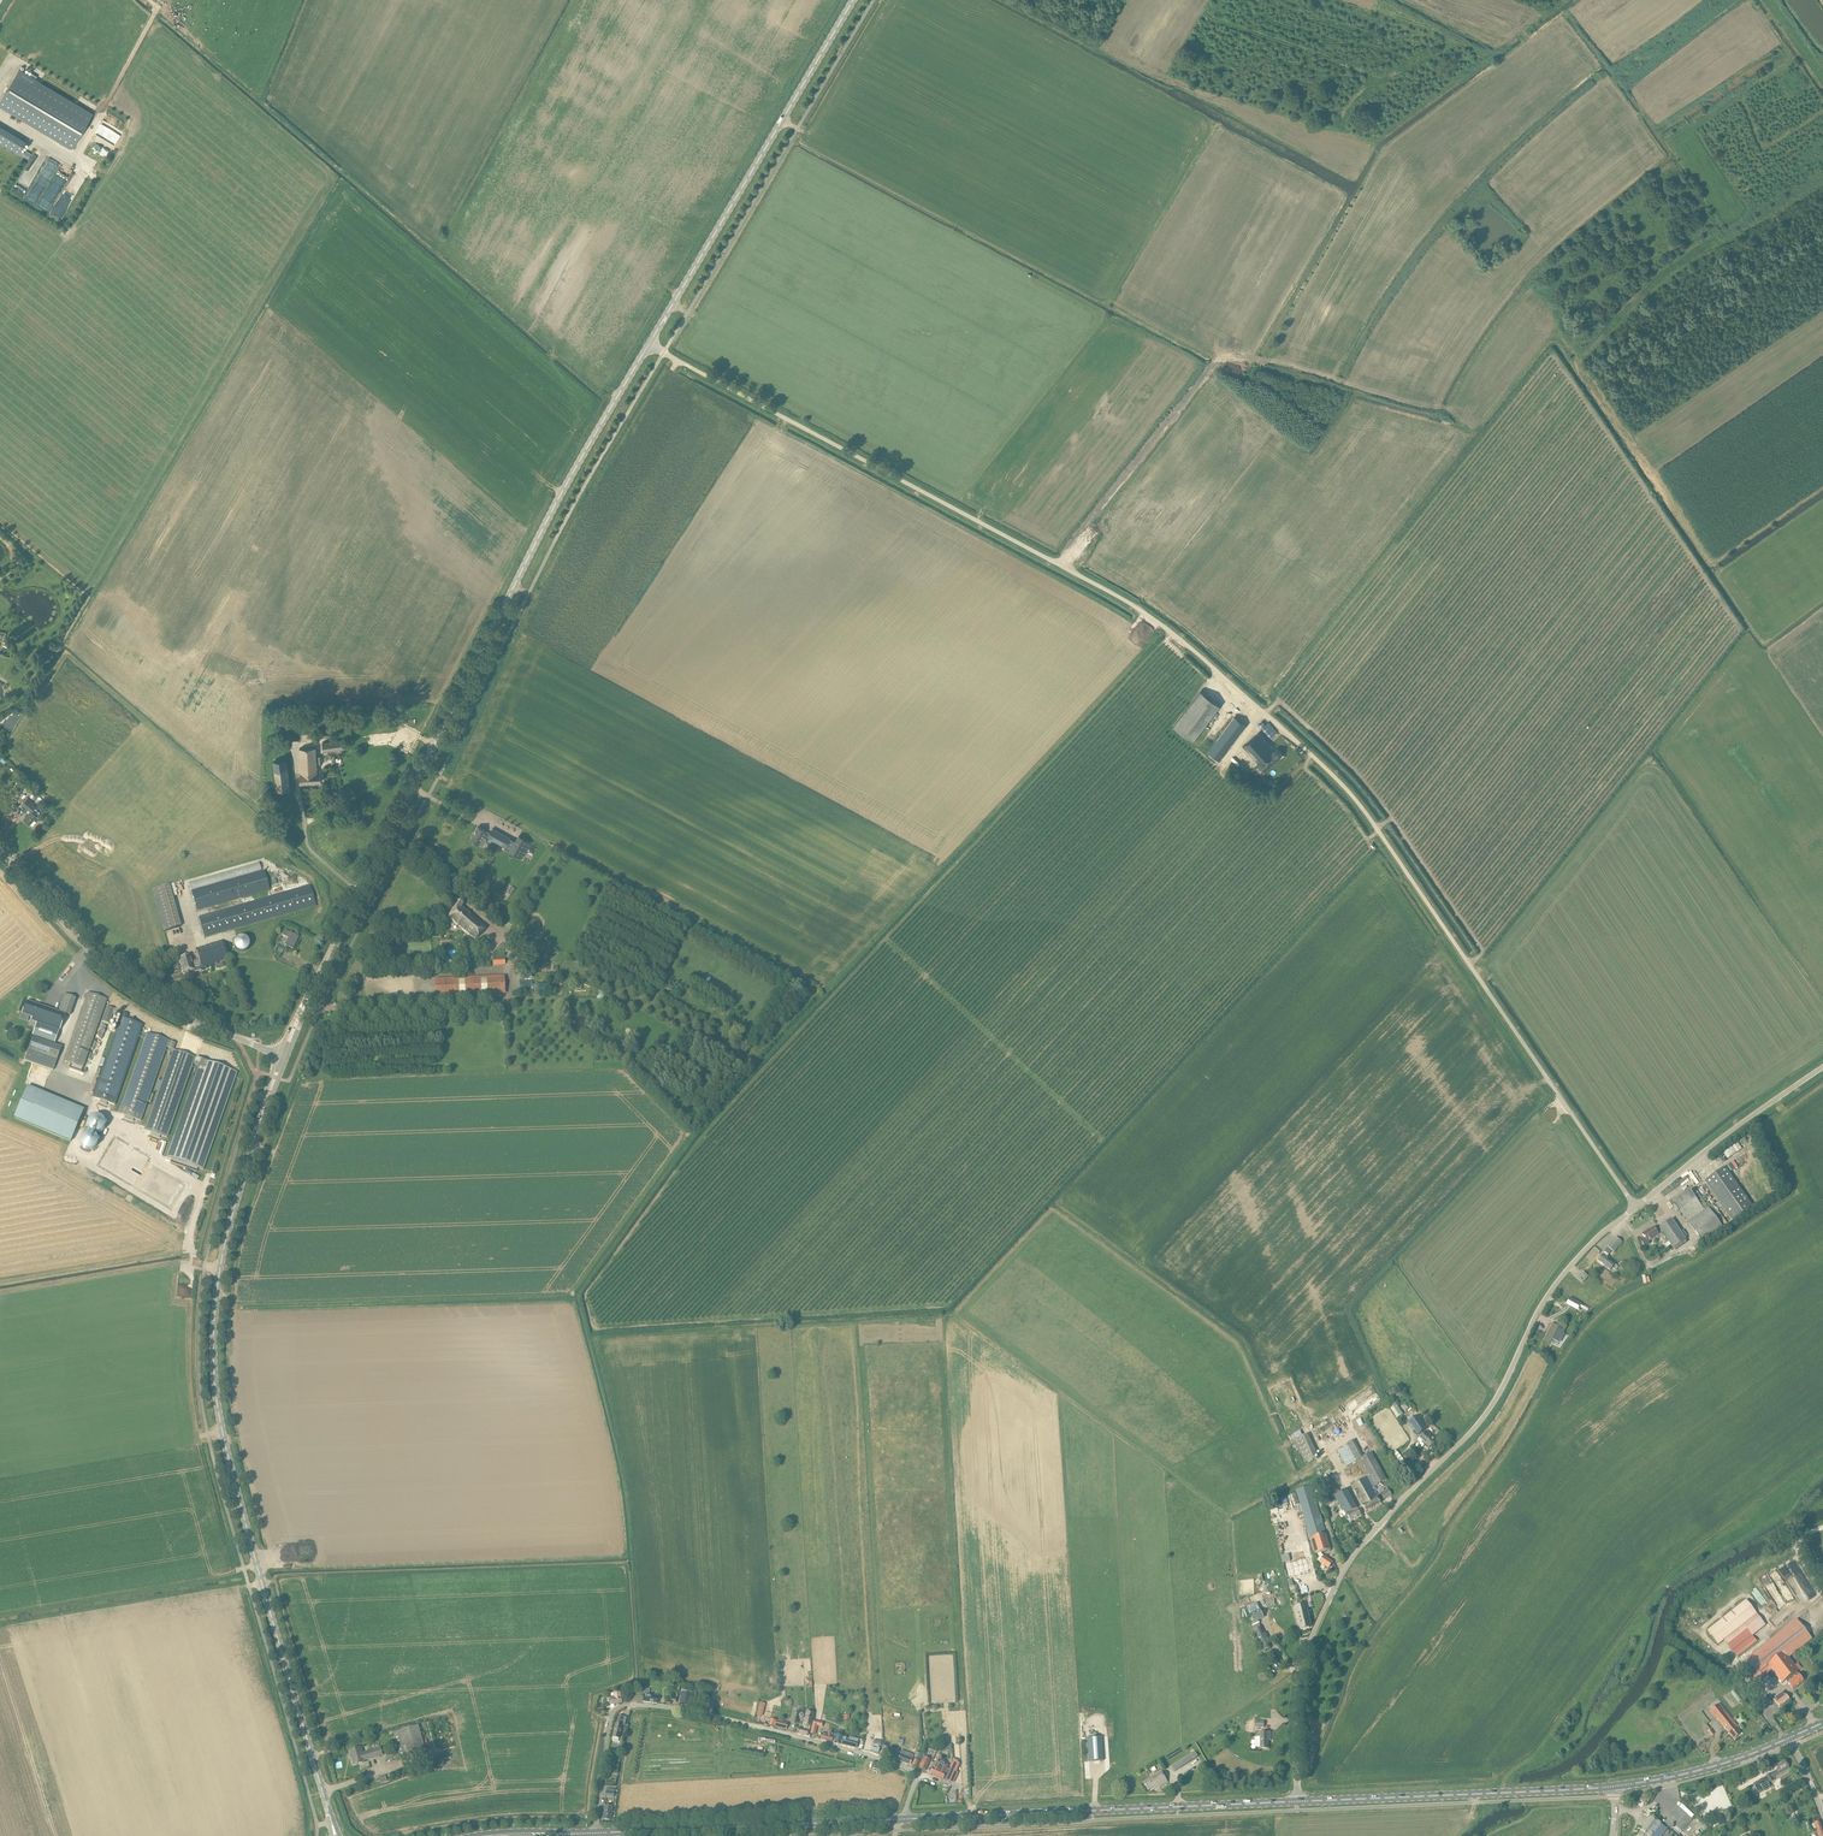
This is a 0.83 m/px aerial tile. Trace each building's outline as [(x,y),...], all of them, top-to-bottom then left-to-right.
[(0,102),(0,106),(71,148),(92,113),(74,102),(41,82),(19,70),(0,102)] [(22,157),(24,153),(20,150),(25,142),(0,127),(0,144),(22,157)] [(100,147),(98,153),(104,156),(109,144),(100,141),(98,145),(100,147)] [(92,167),(91,169),(93,170),(98,164),(87,156),(83,161),(92,167)] [(1193,741),(1216,711),(1220,706),(1200,691),(1174,727),(1193,741)] [(1234,717),(1230,722),(1207,752),(1219,761),(1246,726),(1234,717)] [(1258,724),(1270,738),(1277,732),(1268,722),(1265,725),(1262,721),(1258,724)] [(321,738),(333,737),(332,730),(321,731),(321,738)] [(1258,733),(1254,737),(1242,747),(1264,772),(1280,757),(1274,750),(1274,751),(1258,733)] [(322,743),(323,752),(323,754),(332,753),(332,751),(346,749),(345,740),(322,743)] [(300,773),(301,784),(320,782),(320,775),(318,775),(316,747),(299,748),(301,773),(300,773)] [(273,761),(276,785),(277,791),(290,789),(287,760),(273,761)] [(1228,769),(1237,774),(1237,773),(1242,775),(1245,770),(1230,763),(1228,769)] [(27,798),(26,800),(22,804),(30,812),(23,819),(29,824),(29,823),(32,826),(36,822),(33,819),(36,816),(36,815),(39,812),(34,808),(36,806),(27,798)] [(478,827),(471,840),(476,843),(479,844),(482,846),(484,845),(485,843),(487,840),(486,838),(483,836),(484,834),(488,836),(488,837),(505,847),(504,849),(511,852),(521,857),(529,842),(520,837),(519,836),(516,842),(510,839),(510,838),(498,831),(493,828),(490,833),(486,831),(478,827)] [(198,911),(267,892),(270,891),(265,870),(192,891),(198,911)] [(181,926),(169,885),(152,890),(163,931),(181,926)] [(311,885),(272,896),(268,897),(199,917),(205,937),(316,906),(311,885)] [(462,907),(464,904),(458,901),(449,917),(476,940),(486,928),(462,907)] [(299,937),(294,934),(291,933),(285,930),(283,935),(289,938),(285,945),(293,949),(293,948),(295,943),(294,942),(297,936),(299,937)] [(247,939),(235,936),(231,949),(243,952),(247,939)] [(200,964),(201,967),(227,960),(221,941),(195,948),(199,959),(191,961),(190,956),(179,959),(182,971),(193,968),(193,967),(200,964)] [(453,961),(447,956),(443,962),(449,967),(453,961)] [(438,995),(504,992),(503,977),(437,980),(438,995)] [(532,989),(532,981),(521,981),(521,988),(532,989)] [(64,1061),(73,1064),(72,1066),(81,1070),(82,1067),(83,1067),(107,999),(88,992),(64,1061)] [(58,1011),(69,1015),(75,999),(64,995),(58,1011)] [(26,1001),(22,1014),(32,1018),(31,1020),(59,1030),(65,1014),(26,1001)] [(107,1007),(102,1022),(109,1024),(114,1009),(107,1007)] [(93,1097),(100,1100),(99,1103),(106,1105),(107,1102),(115,1105),(143,1025),(126,1019),(128,1014),(123,1012),(93,1097)] [(492,1036),(492,1028),(492,1021),(484,1021),(484,1028),(482,1028),(482,1036),(492,1036)] [(37,1023),(32,1035),(54,1043),(59,1031),(37,1023)] [(3,1027),(0,1034),(5,1036),(8,1028),(3,1027)] [(147,1033),(118,1113),(125,1115),(124,1119),(133,1122),(134,1118),(141,1121),(167,1047),(170,1048),(169,1052),(171,1053),(144,1130),(151,1132),(150,1135),(159,1138),(160,1135),(167,1138),(194,1057),(173,1050),(175,1043),(147,1033)] [(61,1046),(33,1037),(24,1061),(53,1070),(61,1046)] [(166,1156),(172,1158),(170,1162),(197,1171),(198,1168),(203,1169),(238,1072),(196,1057),(194,1064),(198,1065),(166,1156)] [(14,1118),(70,1142),(84,1110),(27,1086),(14,1118)] [(86,1117),(86,1129),(91,1129),(91,1132),(100,1133),(101,1117),(86,1117)] [(180,1172),(160,1163),(151,1159),(153,1155),(114,1138),(106,1154),(101,1167),(179,1202),(190,1176),(180,1172)] [(1734,1160),(1725,1166),(1729,1172),(1738,1167),(1734,1160)] [(1705,1181),(1708,1186),(1733,1221),(1753,1207),(1728,1172),(1725,1167),(1705,1181)] [(1675,1202),(1678,1207),(1702,1241),(1722,1227),(1709,1208),(1696,1191),(1692,1193),(1690,1191),(1675,1202)] [(1642,1234),(1645,1238),(1641,1241),(1646,1247),(1650,1244),(1649,1241),(1658,1235),(1659,1236),(1663,1233),(1669,1242),(1665,1244),(1667,1247),(1672,1245),(1674,1248),(1686,1239),(1672,1219),(1660,1228),(1656,1231),(1654,1227),(1647,1232),(1647,1231),(1642,1234)] [(1622,1242),(1621,1241),(1616,1237),(1608,1247),(1604,1251),(1609,1255),(1612,1251),(1614,1252),(1622,1242)] [(1598,1257),(1600,1250),(1593,1247),(1591,1254),(1598,1257)] [(1609,1260),(1607,1258),(1603,1255),(1598,1260),(1604,1266),(1609,1260)] [(1609,1260),(1604,1266),(1610,1271),(1612,1268),(1615,1271),(1618,1267),(1609,1260)] [(1629,1271),(1631,1268),(1623,1261),(1619,1266),(1626,1271),(1627,1270),(1629,1271)] [(1588,1277),(1587,1276),(1583,1272),(1577,1279),(1583,1283),(1588,1277)] [(1562,1303),(1566,1297),(1562,1294),(1558,1299),(1562,1303)] [(1570,1297),(1567,1304),(1578,1310),(1582,1303),(1570,1297)] [(1544,1339),(1544,1340),(1551,1343),(1552,1340),(1559,1343),(1559,1342),(1564,1333),(1567,1326),(1558,1321),(1556,1325),(1552,1324),(1549,1329),(1544,1339)] [(1395,1400),(1389,1404),(1397,1418),(1404,1414),(1395,1400)] [(1419,1415),(1409,1422),(1418,1435),(1428,1428),(1419,1415)] [(1432,1424),(1429,1427),(1436,1434),(1440,1431),(1432,1424)] [(1436,1441),(1430,1434),(1426,1430),(1419,1437),(1423,1441),(1425,1444),(1425,1445),(1425,1446),(1427,1448),(1428,1448),(1429,1447),(1429,1448),(1436,1441)] [(1304,1462),(1318,1456),(1308,1435),(1303,1437),(1301,1431),(1294,1434),(1296,1439),(1294,1440),(1304,1462)] [(1351,1486),(1366,1512),(1371,1508),(1381,1503),(1372,1487),(1375,1485),(1376,1486),(1387,1480),(1372,1452),(1363,1457),(1354,1440),(1348,1443),(1349,1444),(1338,1451),(1346,1466),(1362,1458),(1372,1476),(1367,1478),(1367,1477),(1351,1486)] [(1276,1444),(1264,1448),(1266,1453),(1278,1448),(1276,1444)] [(1396,1449),(1390,1454),(1393,1459),(1397,1463),(1399,1466),(1405,1461),(1403,1458),(1396,1449)] [(1403,1455),(1407,1460),(1412,1456),(1408,1451),(1403,1455)] [(1343,1510),(1347,1516),(1345,1517),(1347,1520),(1349,1519),(1351,1521),(1361,1515),(1358,1509),(1352,1513),(1351,1512),(1357,1508),(1347,1489),(1340,1493),(1333,1480),(1320,1487),(1327,1500),(1323,1502),(1327,1508),(1333,1505),(1332,1504),(1335,1502),(1332,1497),(1334,1496),(1342,1510),(1343,1510)] [(1318,1560),(1324,1565),(1329,1568),(1333,1562),(1322,1554),(1321,1552),(1331,1549),(1312,1485),(1296,1490),(1310,1538),(1311,1538),(1316,1554),(1317,1554),(1319,1558),(1318,1560)] [(1384,1499),(1391,1495),(1388,1489),(1385,1491),(1383,1488),(1379,1490),(1384,1499)] [(1308,1556),(1286,1561),(1291,1578),(1312,1573),(1308,1556)] [(1267,1607),(1275,1605),(1273,1597),(1266,1599),(1267,1607)] [(1718,1645),(1724,1640),(1737,1657),(1757,1642),(1752,1636),(1766,1625),(1757,1614),(1746,1600),(1707,1631),(1718,1645)] [(1254,1630),(1261,1626),(1258,1620),(1264,1618),(1257,1603),(1247,1607),(1254,1622),(1251,1623),(1254,1630)] [(1304,1604),(1294,1606),(1300,1630),(1310,1628),(1304,1604)] [(1748,1662),(1743,1667),(1752,1678),(1753,1677),(1758,1682),(1772,1671),(1782,1683),(1786,1680),(1793,1689),(1804,1681),(1796,1672),(1800,1669),(1799,1668),(1801,1667),(1798,1663),(1795,1665),(1789,1658),(1812,1639),(1797,1619),(1747,1661),(1748,1662)] [(1255,1630),(1262,1645),(1264,1651),(1271,1648),(1269,1643),(1270,1643),(1265,1632),(1264,1633),(1261,1627),(1255,1630)] [(1739,1702),(1743,1699),(1735,1689),(1731,1692),(1739,1702)] [(610,1700),(609,1700),(610,1704),(622,1702),(621,1698),(620,1692),(613,1693),(613,1696),(609,1697),(610,1700)] [(681,1705),(690,1707),(692,1693),(683,1692),(681,1705)] [(1789,1699),(1785,1695),(1784,1692),(1774,1700),(1780,1707),(1789,1699)] [(657,1695),(644,1693),(643,1701),(657,1703),(658,1698),(657,1698),(657,1695)] [(1765,1695),(1756,1701),(1762,1709),(1771,1702),(1765,1695)] [(760,1702),(757,1715),(762,1716),(765,1703),(760,1702)] [(1717,1717),(1734,1738),(1741,1733),(1737,1729),(1739,1727),(1719,1703),(1710,1711),(1715,1718),(1717,1717)] [(803,1729),(798,1728),(797,1733),(808,1736),(809,1730),(810,1727),(811,1727),(815,1713),(806,1711),(803,1725),(804,1725),(803,1729)] [(1706,1732),(1710,1728),(1706,1724),(1710,1721),(1702,1712),(1694,1719),(1706,1732)] [(623,1726),(624,1723),(626,1717),(618,1716),(617,1721),(618,1721),(617,1723),(616,1723),(612,1737),(619,1739),(622,1725),(623,1726)] [(446,1717),(427,1722),(436,1752),(454,1747),(446,1717)] [(788,1723),(776,1720),(774,1727),(787,1730),(788,1723)] [(821,1722),(814,1720),(811,1733),(815,1734),(817,1725),(820,1726),(821,1722)] [(1264,1721),(1255,1721),(1248,1725),(1252,1730),(1256,1728),(1264,1728),(1264,1721)] [(419,1752),(426,1750),(418,1725),(393,1732),(400,1758),(419,1752)] [(827,1734),(822,1733),(821,1739),(831,1742),(832,1738),(834,1738),(835,1734),(833,1733),(828,1731),(827,1734)] [(1257,1746),(1261,1746),(1260,1748),(1268,1748),(1268,1740),(1271,1740),(1271,1732),(1261,1732),(1261,1737),(1257,1737),(1257,1746)] [(843,1735),(836,1734),(834,1742),(841,1744),(843,1735)] [(843,1740),(842,1744),(846,1745),(856,1748),(858,1742),(858,1740),(853,1739),(852,1741),(848,1740),(849,1739),(844,1737),(843,1740)] [(1103,1761),(1103,1755),(1102,1737),(1087,1738),(1089,1762),(1103,1761)] [(362,1748),(355,1749),(349,1751),(353,1765),(366,1762),(366,1760),(383,1755),(380,1747),(363,1752),(362,1748)] [(1198,1756),(1195,1751),(1192,1753),(1172,1766),(1175,1771),(1198,1756)] [(900,1754),(898,1760),(910,1764),(912,1759),(912,1757),(908,1755),(907,1757),(900,1754)] [(924,1756),(923,1759),(919,1768),(925,1770),(929,1759),(924,1756)] [(933,1768),(931,1773),(942,1778),(942,1779),(947,1781),(947,1780),(953,1783),(958,1772),(956,1771),(960,1763),(958,1762),(958,1760),(954,1758),(950,1767),(950,1769),(947,1767),(948,1765),(937,1760),(934,1768),(933,1768)] [(1785,1760),(1774,1766),(1777,1770),(1766,1776),(1770,1782),(1774,1780),(1773,1777),(1790,1768),(1785,1760)] [(1162,1772),(1144,1783),(1148,1791),(1157,1785),(1159,1787),(1168,1782),(1162,1772)] [(1765,1777),(1754,1784),(1756,1789),(1759,1793),(1771,1787),(1765,1777)] [(1707,1792),(1716,1784),(1714,1781),(1705,1790),(1707,1792)] [(606,1789),(606,1796),(614,1797),(615,1790),(606,1789)] [(1705,1803),(1703,1806),(1699,1802),(1699,1803),(1697,1802),(1692,1808),(1699,1814),(1699,1813),(1702,1816),(1709,1808),(1705,1803)] [(612,1806),(604,1805),(603,1819),(611,1820),(612,1806)] [(1706,1815),(1703,1819),(1711,1827),(1714,1824),(1706,1815)] [(1658,1819),(1653,1816),(1641,1831),(1637,1835),(1661,1835),(1667,1829),(1660,1824),(1661,1822),(1658,1819)] [(1816,1829),(1818,1835),(1822,1835),(1822,1831),(1820,1821),(1814,1823),(1812,1824),(1811,1825),(1812,1829),(1813,1830),(1816,1829)]
